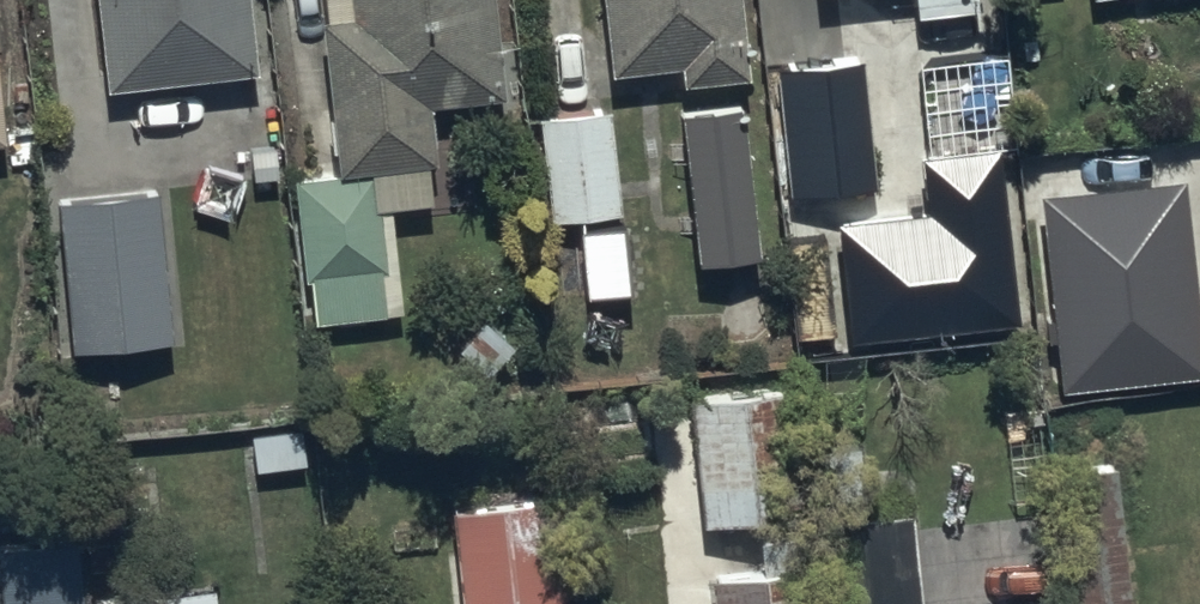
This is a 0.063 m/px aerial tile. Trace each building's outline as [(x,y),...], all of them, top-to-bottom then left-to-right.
[(251,0),(100,0),(109,77),(258,59),(251,0)] [(497,0),(327,0),(328,8),(322,9),(340,165),(294,171),(305,272),(311,272),(315,314),(404,304),(391,197),(434,192),(429,146),(438,145),(432,91),(506,82),(497,0)] [(743,0),(605,0),(611,62),(683,55),(685,74),(750,66),(743,0)] [(861,47),(776,58),(797,235),(883,225),(861,47)] [(619,206),(611,99),(540,105),(548,212),(619,206)] [(743,110),(687,116),(703,267),(759,261),(743,110)] [(930,225),(841,233),(852,345),(1024,328),(1007,155),(924,163),(930,225)] [(161,181),(58,189),(70,340),(172,333),(161,181)] [(1040,203),(1065,400),(1199,383),(1199,308),(1184,184),(1040,203)] [(752,382),(692,387),(702,515),(762,510),(752,382)] [(1125,459),(1063,463),(1072,603),(1134,603),(1125,459)] [(451,499),(461,603),(569,603),(558,489),(451,499)] [(912,507),(831,513),(838,603),(919,603),(912,507)] [(214,581),(85,596),(77,531),(0,540),(0,595),(1,603),(217,603),(214,581)] [(713,568),(715,603),(821,603),(818,561),(713,568)]
